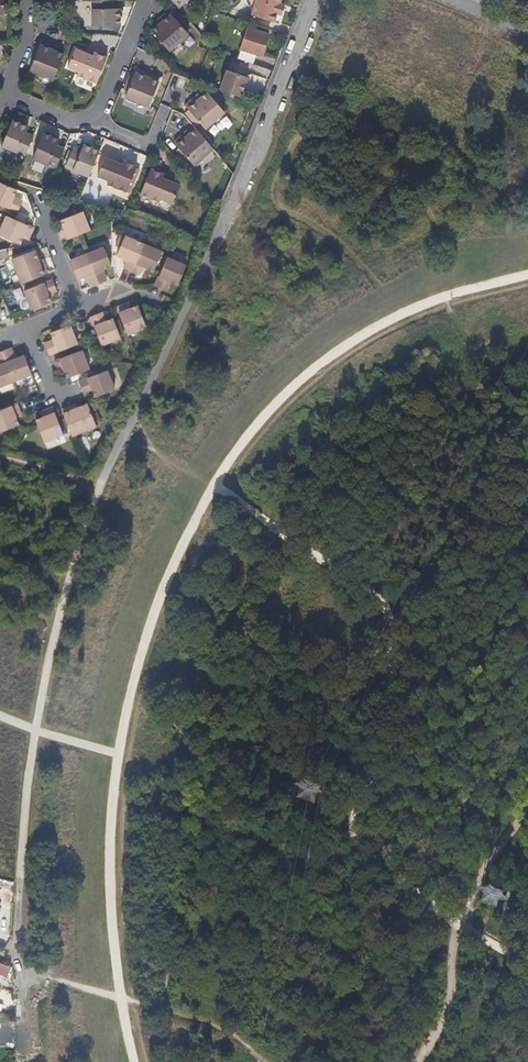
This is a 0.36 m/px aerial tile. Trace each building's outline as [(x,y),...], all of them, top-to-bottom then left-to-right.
[(116,0),(94,0),(94,25),(122,25),(121,8),(116,8),(116,0)] [(278,0),(256,0),(251,14),(272,20),(275,11),(279,12),(282,3),(278,2),(278,0)] [(170,10),(160,19),(162,23),(153,30),(171,50),(190,33),(170,10)] [(236,57),(252,62),(254,57),(255,57),(257,54),(261,56),(268,34),(246,27),(236,57)] [(31,68),(54,78),(64,54),(53,49),(55,46),(42,41),(31,68)] [(93,56),(76,49),(70,62),(68,66),(79,71),(77,75),(97,82),(107,57),(95,52),(93,56)] [(149,73),(137,68),(126,97),(149,106),(158,81),(148,77),(149,73)] [(240,96),(243,88),(247,77),(226,69),(219,88),(240,96)] [(63,82),(70,84),(74,73),(67,71),(63,82)] [(168,87),(181,91),(185,78),(172,74),(168,87)] [(225,111),(208,91),(199,99),(197,96),(187,105),(207,127),(225,111)] [(2,145),(25,155),(33,135),(26,132),(28,126),(12,120),(2,145)] [(214,135),(221,129),(216,122),(208,127),(214,135)] [(196,164),(214,147),(197,128),(188,136),(185,133),(176,141),(196,164)] [(33,158),(56,168),(64,148),(57,145),(59,139),(43,132),(33,158)] [(65,167),(88,176),(99,151),(84,144),(81,150),(73,147),(65,167)] [(127,192),(137,167),(124,161),(123,164),(105,157),(98,175),(109,180),(108,184),(127,192)] [(141,194),(154,200),(162,177),(164,174),(151,168),(141,194)] [(162,177),(154,200),(160,202),(162,199),(172,203),(180,184),(164,178),(162,177)] [(19,189),(0,181),(0,203),(19,212),(23,204),(14,200),(16,197),(19,189)] [(68,202),(63,200),(60,211),(64,212),(68,202)] [(62,233),(65,242),(82,235),(92,231),(84,213),(63,220),(63,221),(65,227),(66,231),(62,233)] [(32,236),(36,228),(9,215),(1,234),(22,244),(25,238),(26,234),(32,236)] [(126,269),(133,273),(146,246),(127,237),(119,256),(129,261),(126,269)] [(146,246),(133,273),(141,276),(145,268),(156,272),(163,254),(146,246)] [(101,284),(108,281),(104,270),(113,267),(106,248),(89,254),(101,284)] [(8,249),(0,250),(0,259),(11,256),(8,249)] [(23,283),(49,274),(46,266),(43,267),(40,261),(37,251),(14,259),(23,283)] [(92,287),(101,284),(89,254),(73,261),(80,280),(89,277),(92,287)] [(158,286),(156,286),(165,290),(169,281),(173,283),(179,286),(187,267),(169,259),(158,286)] [(34,309),(52,302),(49,295),(48,291),(57,288),(54,280),(26,290),(29,297),(33,307),(34,309)] [(169,292),(173,283),(169,281),(165,290),(169,292)] [(29,309),(33,307),(29,297),(24,299),(22,303),(25,308),(29,309)] [(119,308),(129,335),(148,328),(139,307),(133,309),(129,310),(128,308),(127,305),(119,308)] [(100,315),(92,318),(100,337),(103,345),(121,339),(114,319),(108,322),(104,323),(100,315)] [(47,346),(51,355),(79,345),(71,325),(52,332),(55,340),(56,343),(47,346)] [(12,348),(4,351),(15,380),(32,374),(25,355),(17,358),(12,348)] [(4,351),(0,352),(0,363),(1,364),(0,365),(0,386),(15,380),(4,351)] [(65,370),(68,378),(90,370),(83,351),(56,361),(59,369),(64,367),(65,370)] [(92,387),(93,391),(96,397),(115,390),(108,371),(80,381),(83,390),(92,387)] [(0,410),(0,431),(19,424),(17,417),(15,413),(21,411),(17,403),(3,408),(0,410)] [(62,409),(72,436),(97,426),(88,404),(78,408),(72,410),(70,407),(62,409)] [(47,416),(43,417),(37,420),(45,441),(69,432),(63,419),(58,421),(53,407),(45,410),(47,416)] [(6,978),(11,967),(0,963),(0,976),(6,978)]
